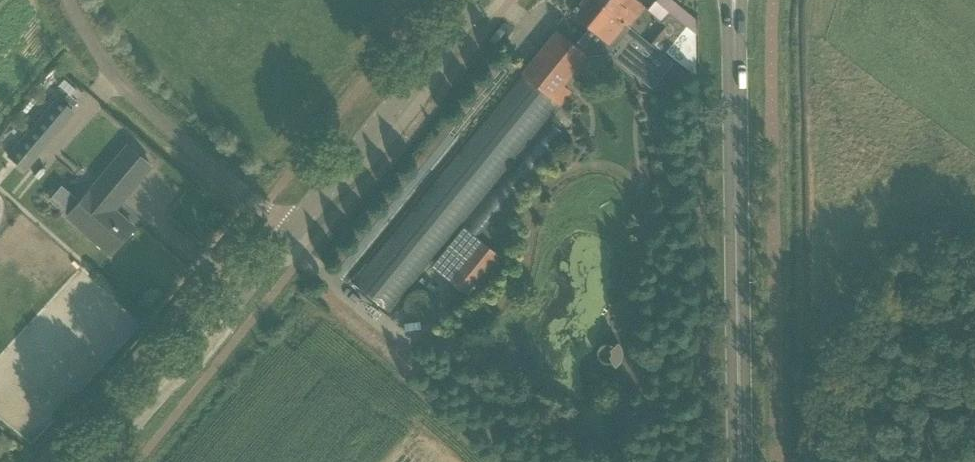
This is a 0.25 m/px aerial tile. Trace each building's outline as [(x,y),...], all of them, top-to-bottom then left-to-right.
[(591,56),(602,55),(610,45),(613,48),(629,28),(595,0),(582,0),(571,13),(588,28),(576,43),(591,56)] [(629,28),(630,27),(646,8),(636,0),(595,0),(629,28)] [(665,52),(695,77),(695,34),(686,26),(669,12),(661,22),(665,26),(650,44),(663,54),(665,52)] [(556,32),(351,281),(390,315),(562,102),(570,93),(562,86),(586,56),(556,32)] [(503,71),(402,194),(413,203),(514,80),(503,71)] [(7,155),(25,171),(75,113),(57,97),(7,155)] [(549,122),(464,226),(477,237),(563,133),(549,122)] [(127,145),(114,161),(67,215),(94,240),(110,254),(133,227),(114,211),(151,165),(127,145)] [(30,198),(48,167),(37,160),(19,191),(30,198)] [(460,266),(448,281),(465,294),(477,279),(483,272),(486,274),(500,257),(481,241),(460,266)]
